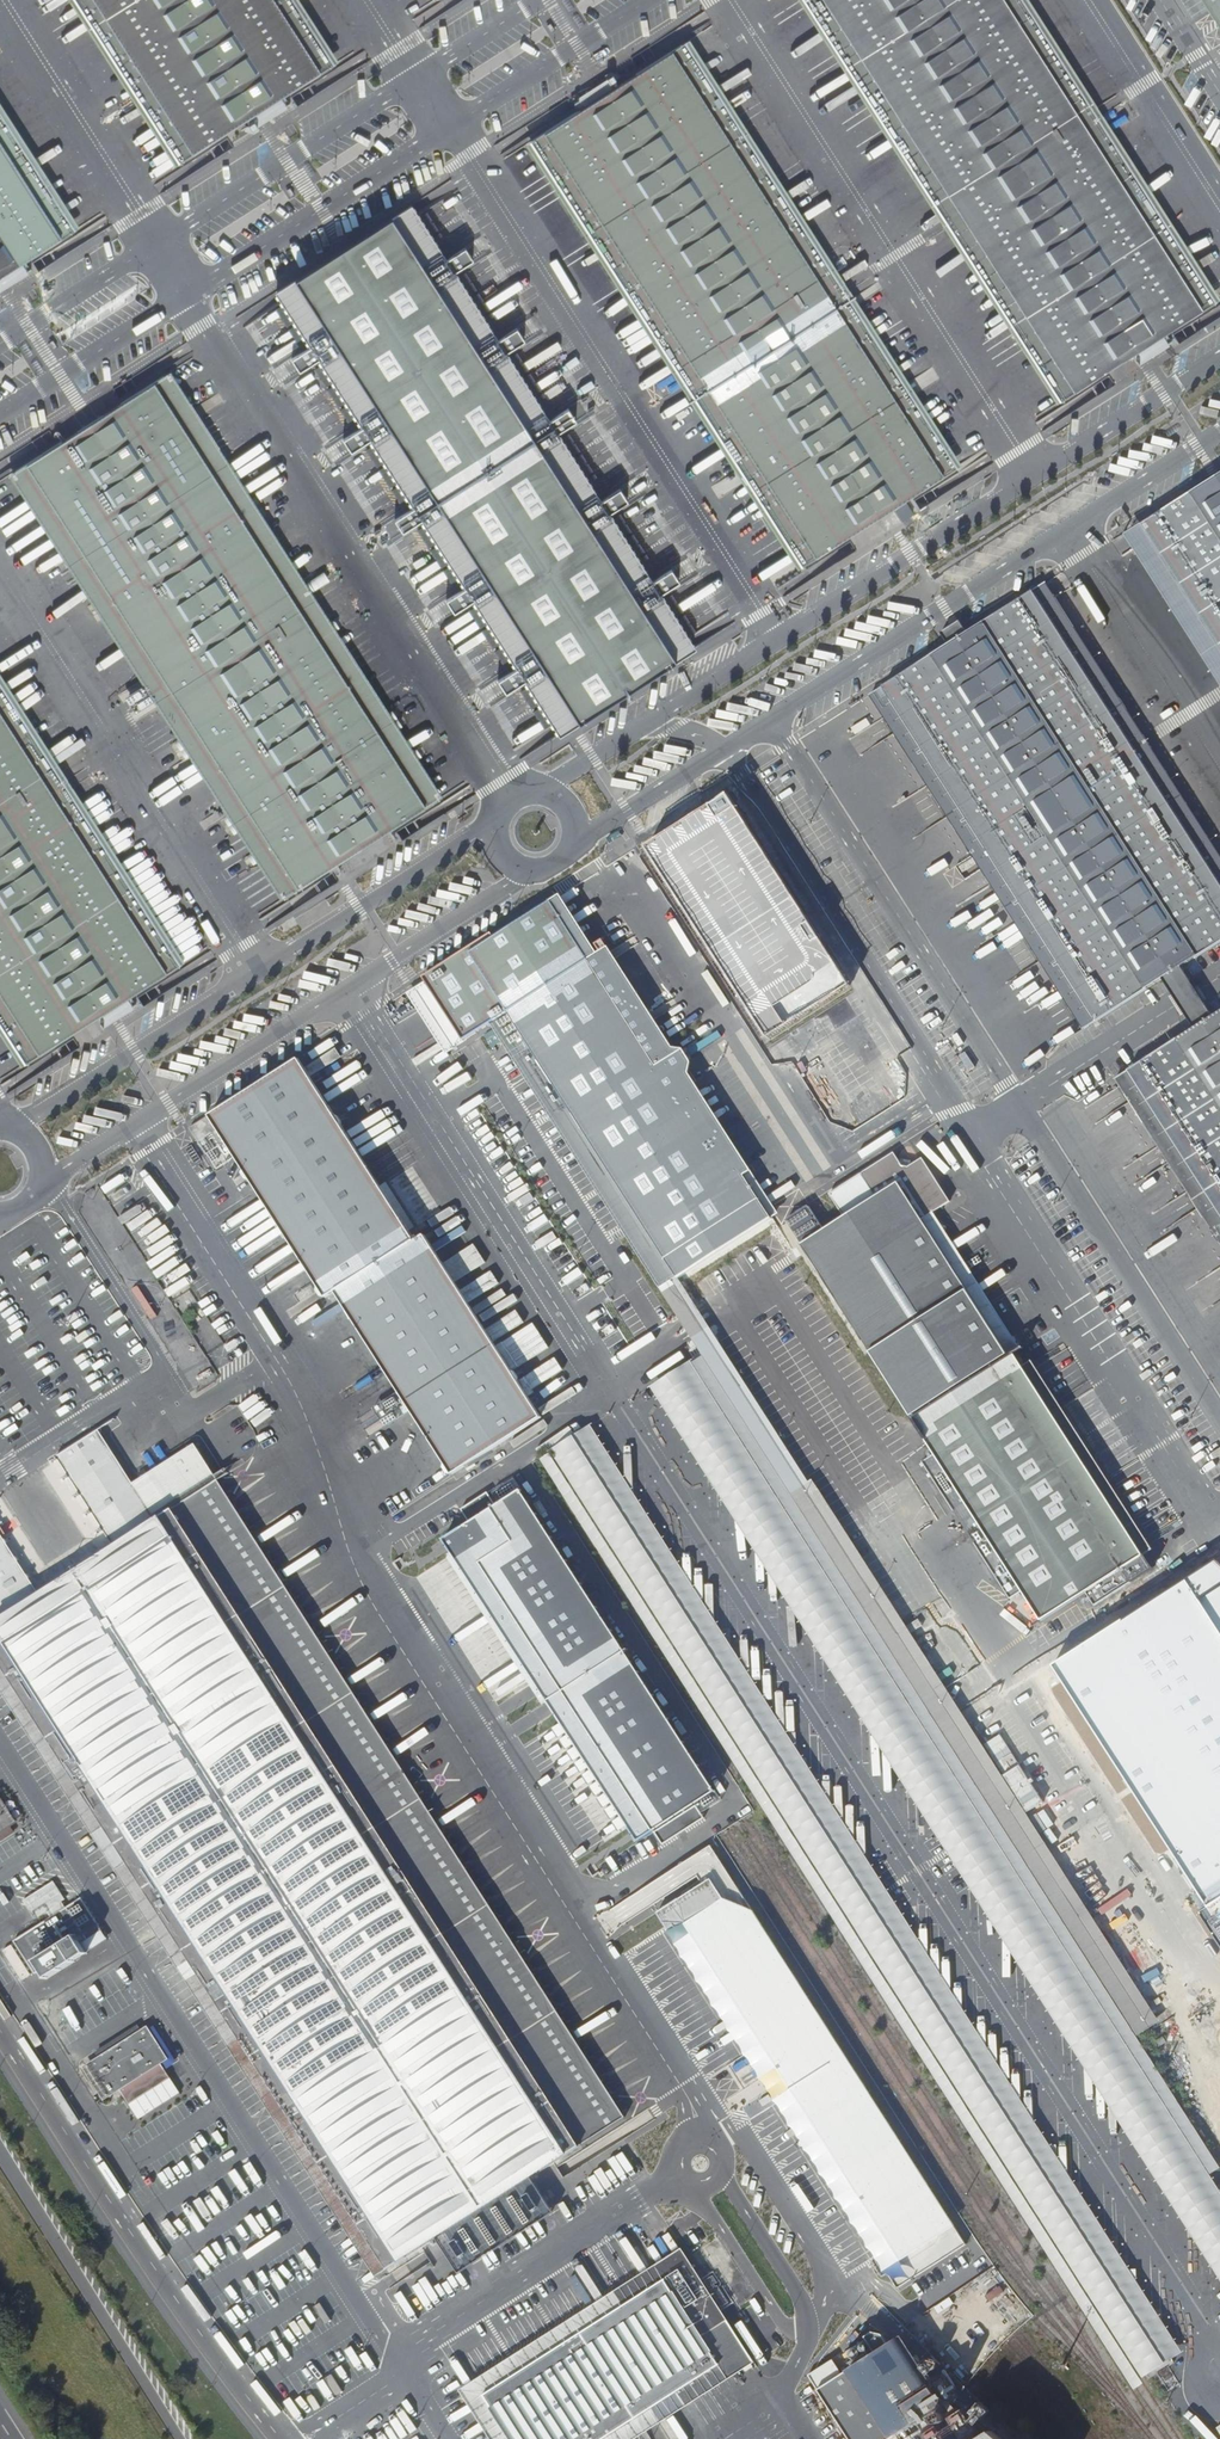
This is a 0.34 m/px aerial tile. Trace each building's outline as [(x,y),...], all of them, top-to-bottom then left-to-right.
[(179,162),(334,64),(293,0),(76,0),(179,162)] [(1074,392),(823,0),(799,0),(1057,403),(1074,392)] [(1074,392),(1133,354),(1163,335),(1203,310),(1004,0),(823,0),(1074,392)] [(1203,310),(1219,299),(1219,298),(1029,0),(1004,0),(1203,310)] [(1219,24),(1219,0),(1205,0),(1219,24)] [(549,23),(545,25),(550,32),(554,30),(549,23)] [(688,40),(671,52),(942,476),(959,465),(688,40)] [(612,89),(609,84),(596,92),(595,90),(573,104),(578,111),(545,132),(815,557),(942,476),(671,52),(612,89)] [(596,92),(609,84),(606,79),(571,101),(573,104),(595,90),(596,92)] [(75,230),(0,113),(0,277),(75,230)] [(798,568),(815,557),(545,132),(528,143),(798,568)] [(289,188),(285,190),(289,197),(293,195),(289,188)] [(560,734),(694,648),(659,594),(679,581),(671,568),(651,581),(607,513),(627,500),(620,488),(600,501),(556,433),(576,420),(568,407),(548,420),(505,352),(525,339),(517,327),(497,340),(453,271),(473,259),(465,246),(445,259),(410,204),(277,290),(312,345),(292,357),(300,370),(320,357),(363,425),(343,438),(351,450),(371,438),(415,506),(394,518),(402,531),(422,518),(466,586),(446,599),(454,611),(474,599),(517,667),(497,679),(505,692),(525,679),(560,734)] [(1163,335),(1133,354),(1139,364),(1169,345),(1163,335)] [(52,339),(48,342),(52,349),(56,346),(52,339)] [(305,595),(325,626),(331,622),(311,591),(171,371),(164,376),(245,503),(249,500),(260,517),(256,519),(299,587),(303,584),(309,593),(305,595)] [(419,757),(414,749),(413,750),(406,754),(392,732),(399,728),(399,727),(389,711),(382,716),(330,634),(336,630),(331,622),(325,626),(305,595),(309,593),(303,584),(299,587),(256,519),(260,517),(249,500),(245,503),(164,376),(16,470),(98,599),(94,601),(104,617),(109,615),(153,683),(148,686),(154,696),(159,693),(181,728),(174,732),(184,748),(184,747),(191,743),(234,811),(228,815),(238,831),(244,827),(259,849),(251,854),(256,862),(263,857),(288,894),(436,800),(411,762),(418,758),(419,757)] [(9,474),(146,688),(148,686),(153,683),(109,615),(104,617),(94,601),(98,599),(16,470),(9,474)] [(1142,521),(1219,644),(1219,471),(1142,521)] [(1142,521),(1128,530),(1219,673),(1219,644),(1142,521)] [(324,571),(306,583),(311,591),(329,580),(324,571)] [(1033,591),(1042,606),(1055,598),(1055,597),(1046,582),(1033,591)] [(870,695),(871,696),(1084,1029),(1096,1021),(1162,979),(1168,988),(1187,976),(1181,967),(1219,942),(1219,857),(1055,598),(1042,606),(1033,591),(967,633),(948,645),(870,695)] [(941,634),(948,645),(967,633),(960,622),(941,633),(941,634)] [(330,634),(382,716),(388,712),(336,630),(330,634)] [(167,972),(185,961),(0,672),(0,711),(167,972)] [(146,688),(128,699),(134,709),(154,696),(148,686),(146,688)] [(152,697),(174,732),(181,728),(159,693),(154,696),(152,697)] [(39,1054),(167,972),(0,711),(0,994),(39,1054)] [(392,732),(406,754),(413,750),(414,749),(399,727),(399,728),(392,732)] [(184,747),(228,815),(234,811),(191,743),(184,747)] [(411,762),(436,800),(442,796),(419,757),(418,758),(411,762)] [(841,1152),(925,1097),(730,787),(644,840),(841,1152)] [(238,831),(252,853),(259,849),(244,827),(238,831)] [(281,899),(288,894),(263,857),(257,861),(281,899)] [(588,959),(551,901),(494,937),(492,933),(423,977),(464,1040),(508,1012),(588,959)] [(651,1013),(608,946),(588,959),(508,1012),(551,1080),(651,1013)] [(1207,1007),(1196,990),(1187,976),(1168,988),(1177,1002),(1188,1019),(1207,1007)] [(0,994),(0,1032),(21,1066),(39,1054),(0,994)] [(1115,1078),(1206,1220),(1219,1211),(1219,1011),(1213,1016),(1207,1007),(1188,1019),(1194,1028),(1128,1070),(1115,1078)] [(651,1013),(551,1080),(709,1327),(809,1483),(815,1479),(903,1423),(861,1357),(870,1352),(911,1416),(1008,1354),(922,1219),(950,1201),(922,1158),(908,1167),(902,1166),(894,1152),(829,1194),(844,1217),(824,1230),(809,1206),(786,1220),(801,1245),(793,1250),(745,1175),(752,1170),(689,1073),(692,1062),(683,1048),(673,1047),(651,1013)] [(335,1292),(416,1241),(365,1162),(299,1058),(210,1115),(189,1128),(206,1154),(227,1142),(245,1170),(242,1172),(241,1175),(245,1180),(248,1181),(251,1180),(276,1220),(326,1298),(335,1292)] [(1206,1220),(1213,1230),(1219,1226),(1219,1211),(1206,1220)] [(426,1235),(335,1292),(399,1392),(411,1411),(452,1475),(542,1417),(426,1235)] [(645,1281),(614,1301),(656,1370),(678,1356),(674,1350),(683,1344),(645,1281)] [(300,1302),(316,1292),(312,1285),(296,1295),(300,1302)] [(693,1337),(704,1353),(1138,2034),(1161,2020),(815,1479),(809,1483),(709,1327),(693,1337)] [(1202,2134),(1138,2034),(704,1353),(652,1386),(1150,2167),(1219,2277),(1219,2185),(1213,2173),(1219,2169),(1219,2163),(1202,2134)] [(1014,1353),(912,1418),(935,1454),(923,1462),(1010,1599),(1023,1591),(1042,1620),(1087,1592),(1095,1606),(1153,1569),(1144,1555),(1153,1549),(1033,1361),(1023,1367),(1014,1353)] [(399,1392),(373,1407),(386,1427),(411,1411),(399,1392)] [(1185,2352),(1090,2205),(593,1424),(541,1457),(1039,2237),(1133,2385),(1185,2352)] [(218,1480),(228,1474),(225,1469),(215,1475),(195,1444),(134,1483),(99,1430),(57,1457),(113,1546),(39,1594),(0,1533),(0,1663),(7,1674),(3,1676),(11,1687),(14,1685),(75,1780),(71,1782),(79,1793),(82,1791),(150,1897),(146,1899),(154,1911),(157,1909),(218,2003),(214,2005),(222,2017),(225,2015),(286,2109),(282,2111),(289,2123),(293,2121),(354,2215),(350,2218),(357,2229),(361,2227),(388,2269),(396,2264),(436,2238),(459,2223),(469,2239),(513,2211),(503,2195),(531,2177),(573,2150),(626,2117),(218,1480)] [(437,1535),(636,1842),(652,1831),(660,1844),(703,1818),(694,1803),(712,1789),(516,1485),(437,1535)] [(14,1833),(9,1825),(14,1822),(0,1800),(0,1842),(14,1833)] [(716,1872),(664,1905),(673,1921),(682,1917),(910,2277),(966,2240),(758,1902),(727,1892),(716,1872)] [(47,1978),(88,1952),(82,1943),(102,1930),(81,1898),(14,1941),(35,1973),(42,1970),(47,1978)] [(82,1943),(88,1952),(108,1939),(102,1930),(82,1943)] [(138,2027),(96,2053),(100,2059),(87,2068),(105,2096),(119,2088),(123,2095),(165,2069),(160,2061),(165,2058),(147,2030),(142,2033),(138,2027)] [(165,2069),(123,2095),(139,2119),(180,2093),(165,2069)] [(459,2223),(436,2238),(459,2273),(554,2212),(531,2177),(503,2195),(513,2211),(469,2239),(459,2223)] [(471,2402),(495,2438),(629,2438),(645,2429),(627,2403),(640,2395),(657,2421),(753,2360),(684,2253),(663,2267),(669,2276),(471,2402)] [(842,2373),(818,2389),(850,2438),(890,2438),(946,2405),(911,2351),(894,2341),(891,2343),(885,2333),(875,2331),(867,2336),(869,2338),(877,2352),(857,2364),(842,2373)] [(877,2352),(869,2338),(848,2350),(857,2364),(877,2352)] [(818,2389),(842,2373),(833,2359),(809,2374),(818,2389)] [(627,2403),(645,2429),(657,2421),(640,2395),(627,2403)] [(950,2418),(964,2438),(978,2429),(964,2409),(950,2418)] [(947,2417),(946,2415),(945,2414),(944,2412),(942,2412),(940,2412),(938,2413),(936,2414),(936,2416),(936,2418),(936,2420),(938,2422),(939,2423),(941,2423),(943,2422),(945,2421),(946,2419),(947,2417)] [(999,2421),(999,2419),(997,2417),(995,2416),(993,2416),(991,2416),(989,2418),(988,2419),(987,2422),(988,2424),(989,2426),(991,2427),(993,2428),(995,2427),(997,2427),(999,2425),(999,2423),(999,2421)] [(924,2434),(926,2437),(927,2438),(948,2438),(939,2425),(924,2434)] [(993,2430),(979,2438),(1003,2438),(993,2430)]
